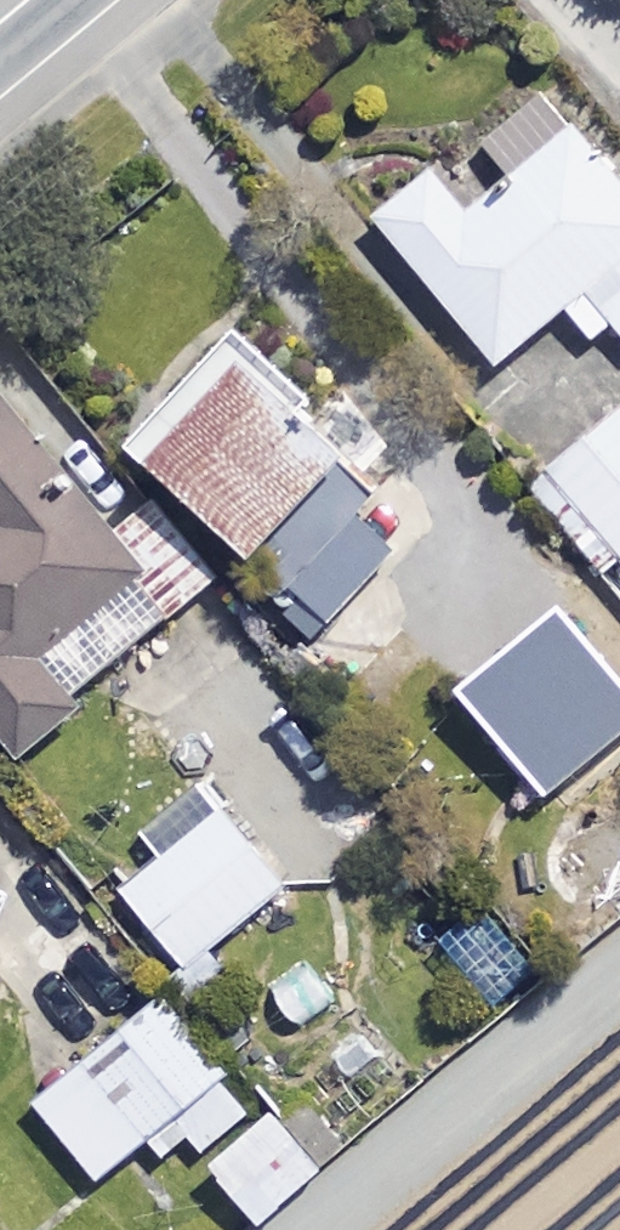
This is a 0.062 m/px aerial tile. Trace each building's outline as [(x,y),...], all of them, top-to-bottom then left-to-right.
[(574,130),(464,215),(431,173),(376,216),(493,368),(566,312),(588,340),(610,323),(619,336),(619,189),(574,130)] [(344,462),(245,367),(150,468),(249,562),(344,462)] [(213,580),(150,505),(110,539),(0,408),(0,740),(16,760),(80,706),(73,698),(213,580)] [(619,670),(619,412),(527,484),(578,550),(546,574),(571,606),(619,670)] [(349,463),(250,581),(323,641),(385,566),(348,535),(384,492),(349,463)] [(571,606),(464,688),(535,781),(570,755),(583,772),(619,743),(619,670),(571,606)] [(102,907),(184,1006),(226,971),(208,950),(283,888),(199,787),(141,836),(161,859),(102,907)] [(543,973),(495,907),(440,947),(488,1013),(543,973)] [(155,1157),(182,1135),(198,1154),(252,1110),(161,998),(35,1101),(99,1180),(144,1143),(155,1157)] [(316,1175),(269,1118),(210,1168),(258,1224),(316,1175)]
